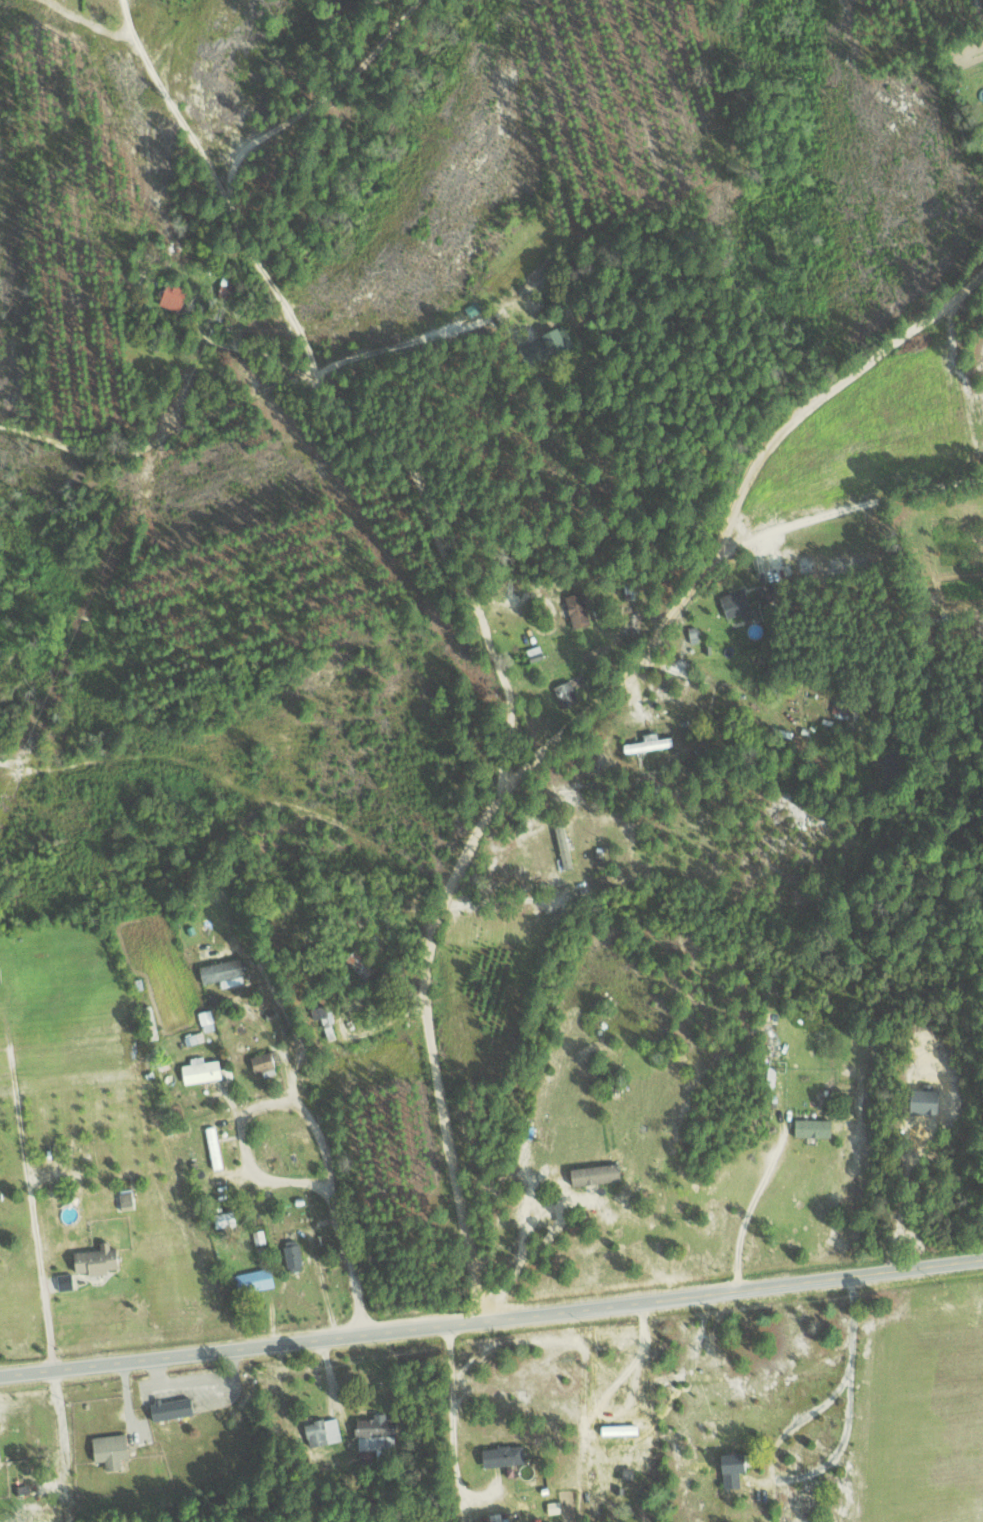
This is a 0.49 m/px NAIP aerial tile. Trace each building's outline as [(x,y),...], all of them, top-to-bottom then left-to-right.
[(184,287),(163,282),(158,305),(179,309),(184,287)] [(572,344),(564,327),(557,330),(555,325),(538,332),(541,338),(518,347),(525,364),(572,344)] [(758,602),(774,599),(771,583),(755,587),(758,602)] [(724,617),(741,612),(743,619),(752,616),(744,587),(718,595),(724,617)] [(565,594),(570,627),(588,624),(583,591),(565,594)] [(525,648),(528,662),(541,659),(539,645),(525,648)] [(551,686),(561,708),(578,701),(569,679),(551,686)] [(642,740),(621,744),(623,753),(670,745),(668,736),(656,738),(654,731),(640,734),(642,740)] [(572,867),(563,826),(554,829),(562,869),(572,867)] [(198,965),(201,983),(218,981),(219,987),(244,984),(240,958),(198,965)] [(197,1012),(202,1031),(213,1029),(209,1009),(197,1012)] [(253,1073),(260,1071),(262,1077),(275,1073),(268,1051),(248,1057),(253,1073)] [(180,1065),(182,1083),(219,1079),(217,1059),(202,1061),(201,1056),(189,1058),(190,1064),(180,1065)] [(830,1119),(793,1119),(793,1137),(830,1137),(830,1119)] [(203,1128),(213,1170),(223,1168),(213,1125),(203,1128)] [(570,1187),(620,1179),(617,1161),(567,1169),(570,1187)] [(117,1192),(119,1210),(133,1208),(131,1190),(117,1192)] [(211,1214),(214,1229),(234,1224),(231,1210),(211,1214)] [(283,1240),(285,1268),(300,1267),(299,1240),(283,1240)] [(71,1251),(72,1273),(86,1272),(86,1275),(106,1274),(106,1269),(114,1268),(112,1241),(97,1242),(98,1250),(71,1251)] [(273,1287),(269,1268),(231,1274),(235,1294),(273,1287)] [(56,1274),(56,1290),(72,1289),(71,1273),(56,1274)] [(149,1419),(191,1417),(190,1398),(156,1400),(156,1405),(148,1405),(149,1419)] [(394,1449),(393,1419),(384,1419),(384,1414),(372,1414),(372,1418),(355,1419),(356,1450),(394,1449)] [(340,1438),(335,1417),(302,1424),(306,1445),(340,1438)] [(119,1459),(126,1459),(125,1434),(90,1436),(92,1462),(103,1462),(103,1471),(120,1470),(119,1459)] [(482,1468),(524,1462),(521,1444),(479,1450),(482,1468)] [(738,1472),(746,1472),(745,1453),(719,1454),(720,1488),(738,1487),(738,1472)] [(810,1494),(797,1492),(794,1503),(807,1506),(810,1494)]
